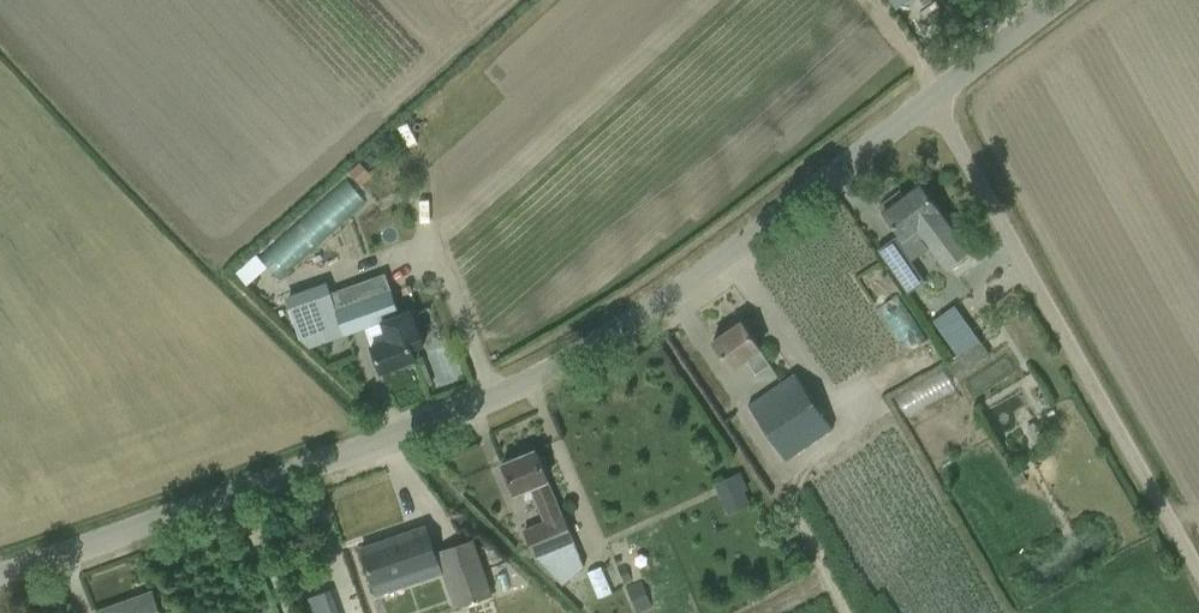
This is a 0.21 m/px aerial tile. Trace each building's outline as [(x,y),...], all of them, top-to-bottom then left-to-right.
[(337,161),(256,244),(276,263),(357,181),(337,161)] [(359,161),(350,170),(361,182),(370,173),(359,161)] [(969,250),(919,184),(883,212),(901,234),(894,239),(893,237),(877,249),(906,292),(923,280),(909,260),(926,248),(919,239),(924,235),(948,266),(969,250)] [(366,327),(373,350),(382,372),(416,360),(412,349),(424,345),(418,328),(416,328),(410,310),(399,314),(384,274),(289,308),(300,338),(341,324),(345,334),(366,327)] [(901,332),(919,318),(888,279),(870,292),(901,332)] [(989,352),(978,336),(972,330),(953,305),(933,321),(958,353),(945,363),(956,377),(989,352)] [(770,363),(755,341),(741,321),(713,341),(727,361),(731,368),(745,358),(755,373),(770,363)] [(937,351),(885,374),(897,401),(949,377),(937,351)] [(782,382),(749,404),(787,460),(834,428),(796,372),(782,382)] [(1033,423),(1025,428),(1035,443),(1042,438),(1033,423)] [(563,585),(582,566),(535,450),(502,463),(511,485),(515,494),(531,488),(544,521),(524,529),(530,543),(534,556),(563,585)] [(718,497),(744,488),(733,456),(707,464),(718,497)] [(1022,471),(1012,476),(1017,485),(1027,480),(1022,471)] [(440,569),(433,548),(425,525),(423,526),(425,531),(365,551),(363,547),(361,547),(369,570),(376,591),(440,569)] [(458,606),(492,594),(473,540),(439,552),(458,606)] [(624,564),(618,567),(624,582),(631,580),(624,564)] [(628,586),(627,590),(637,612),(651,607),(640,581),(628,586)] [(152,592),(94,612),(160,612),(152,592)]
